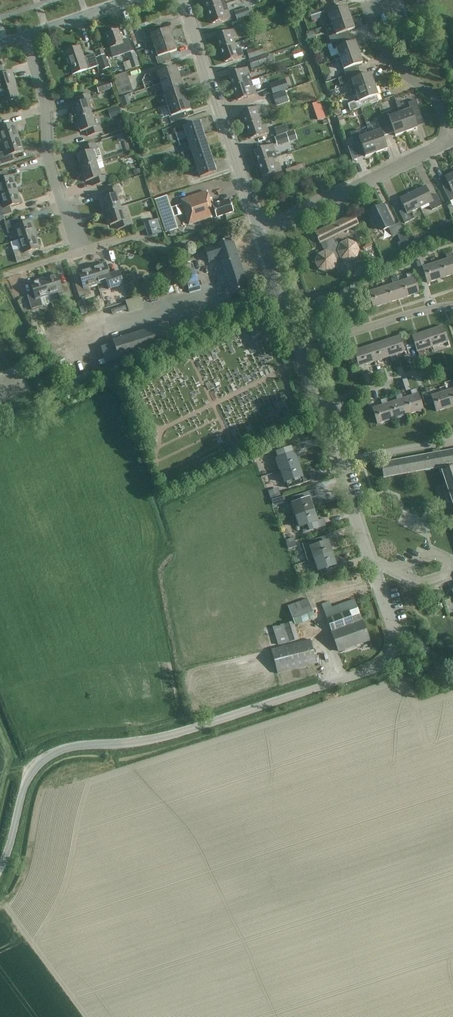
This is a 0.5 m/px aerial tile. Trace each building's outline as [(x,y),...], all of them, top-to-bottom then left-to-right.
[(222,5),(221,0),(204,0),(208,10),(222,5)] [(222,5),(208,10),(212,24),(231,18),(228,9),(224,11),(222,5)] [(248,7),(234,12),(237,20),(251,16),(248,7)] [(327,26),(332,24),(351,18),(347,7),(328,13),(331,20),(325,22),(327,26)] [(309,13),(311,19),(325,14),(323,8),(309,13)] [(329,37),(331,44),(350,37),(348,31),(355,29),(351,18),(332,24),(336,35),(329,37)] [(147,27),(145,20),(131,25),(129,29),(130,32),(147,27)] [(162,31),(160,24),(146,29),(148,36),(151,35),(153,42),(145,45),(147,48),(154,46),(173,40),(169,28),(162,31)] [(221,49),(235,44),(233,39),(242,36),(239,28),(216,35),(221,49)] [(122,41),(118,30),(106,34),(111,48),(120,45),(122,52),(127,50),(124,41),(122,41)] [(316,38),(313,32),(307,34),(309,41),(316,38)] [(334,56),(335,60),(340,59),(359,52),(355,41),(352,42),(350,37),(331,44),(333,49),(336,48),(338,55),(334,56)] [(158,64),(172,59),(170,53),(177,51),(173,40),(154,46),(158,56),(156,57),(158,64)] [(235,44),(221,49),(225,62),(243,56),(241,48),(237,49),(235,44)] [(95,54),(84,57),(80,45),(65,51),(73,75),(99,66),(95,54)] [(247,51),(249,59),(264,54),(262,46),(247,51)] [(346,76),(360,71),(357,65),(363,63),(359,52),(340,59),(346,76)] [(135,53),(127,55),(129,61),(131,69),(140,66),(135,53)] [(109,68),(105,54),(98,57),(102,70),(109,68)] [(270,54),(250,61),(248,61),(252,72),(261,69),(260,65),(272,61),(270,54)] [(153,86),(160,84),(179,78),(176,66),(157,73),(159,79),(152,81),(153,86)] [(248,83),(252,81),(247,67),(229,74),(233,87),(248,82),(248,83)] [(370,73),(362,76),(360,71),(346,76),(348,82),(352,80),(354,87),(350,88),(352,92),(355,91),(374,84),(370,73)] [(3,102),(19,97),(14,81),(15,81),(12,72),(0,76),(0,93),(3,102)] [(115,83),(129,78),(127,72),(113,77),(115,83)] [(117,89),(131,84),(129,78),(115,83),(117,89)] [(156,97),(183,88),(179,78),(160,84),(163,91),(155,94),(156,97)] [(273,94),(275,94),(288,89),(285,79),(270,84),(273,94)] [(96,85),(99,93),(113,89),(110,81),(96,85)] [(250,88),(248,83),(248,82),(233,87),(238,101),(256,94),(253,86),(250,88)] [(131,84),(117,89),(119,95),(133,91),(131,84)] [(350,111),(379,101),(377,96),(378,95),(374,84),(355,91),(359,101),(354,103),(354,102),(348,104),(350,111)] [(168,106),(187,99),(183,88),(156,97),(164,95),(168,106)] [(285,91),(273,95),(276,106),(289,102),(285,91)] [(76,119),(92,114),(87,101),(92,100),(90,94),(76,98),(78,104),(72,106),(76,119)] [(131,105),(128,95),(120,98),(123,108),(131,105)] [(171,123),(188,118),(186,112),(190,110),(187,99),(168,106),(171,116),(169,117),(171,123)] [(396,102),(400,113),(407,132),(418,128),(414,119),(422,116),(416,100),(408,103),(411,109),(404,112),(400,101),(396,102)] [(320,102),(312,104),(314,110),(322,107),(320,102)] [(246,125),(260,121),(259,115),(263,114),(260,106),(242,112),(246,125)] [(407,132),(400,113),(393,116),(391,110),(381,114),(383,117),(389,134),(394,132),(396,136),(407,132)] [(92,114),(76,119),(81,132),(86,130),(88,136),(102,132),(100,126),(96,127),(92,114)] [(133,117),(126,120),(128,126),(135,124),(133,117)] [(383,136),(389,134),(383,117),(376,119),(380,130),(375,132),(372,124),(367,126),(377,153),(388,149),(383,136)] [(0,121),(0,143),(2,142),(19,137),(15,123),(4,127),(2,121),(0,121)] [(260,121),(246,125),(251,139),(269,133),(266,125),(262,126),(260,121)] [(199,122),(184,127),(183,127),(184,131),(187,139),(187,141),(203,135),(199,122)] [(274,129),(277,136),(288,132),(285,125),(274,129)] [(377,153),(367,126),(370,134),(363,136),(361,130),(351,133),(356,147),(361,145),(366,157),(377,153)] [(280,142),(281,145),(289,142),(286,134),(274,138),(276,144),(280,142)] [(207,147),(203,135),(187,141),(188,143),(191,151),(191,152),(207,147)] [(14,161),(12,154),(24,151),(19,137),(2,142),(5,151),(0,153),(0,162),(1,165),(14,161)] [(99,149),(97,149),(95,143),(82,147),(83,153),(77,155),(82,168),(97,164),(103,162),(101,156),(99,149)] [(259,164),(273,159),(272,154),(275,152),(273,144),(254,150),(259,164)] [(211,159),(207,147),(191,152),(192,155),(195,163),(195,164),(211,159)] [(216,173),(211,159),(195,164),(196,167),(200,178),(216,173)] [(273,159),(259,164),(263,177),(282,171),(279,163),(275,164),(273,159)] [(97,164),(82,168),(86,182),(92,180),(94,186),(107,182),(105,175),(101,177),(97,164)] [(286,170),(288,175),(305,169),(303,164),(286,170)] [(17,189),(13,176),(9,177),(7,170),(0,173),(0,195),(17,189)] [(445,176),(450,187),(445,190),(450,201),(452,200),(452,172),(445,176)] [(412,192),(420,208),(429,204),(432,210),(442,205),(436,194),(431,197),(425,186),(412,192)] [(106,212),(121,207),(117,194),(121,193),(119,187),(106,191),(108,197),(102,199),(106,212)] [(12,213),(10,206),(21,203),(17,189),(0,195),(3,204),(0,204),(0,217),(12,213)] [(211,199),(210,199),(207,191),(181,200),(189,224),(212,217),(212,216),(216,215),(217,217),(233,212),(229,200),(214,205),(211,199)] [(411,212),(420,208),(412,192),(400,198),(405,209),(399,212),(405,223),(415,219),(411,212)] [(167,198),(166,196),(156,200),(167,232),(178,228),(168,198),(167,198)] [(394,225),(384,205),(368,212),(372,220),(370,221),(374,229),(381,225),(383,230),(388,228),(393,237),(404,231),(400,222),(394,225)] [(172,208),(175,217),(182,215),(179,206),(172,208)] [(121,207),(106,212),(110,225),(116,223),(118,229),(131,225),(129,219),(125,220),(121,207)] [(358,225),(354,215),(338,223),(338,222),(337,222),(316,233),(320,243),(324,241),(327,247),(326,251),(319,254),(318,255),(315,262),(315,263),(319,269),(319,270),(326,272),(327,272),(334,269),(334,268),(337,262),(336,260),(336,259),(341,257),(341,258),(342,259),(349,261),(350,261),(356,258),(357,257),(359,251),(359,250),(356,243),(355,243),(348,240),(347,240),(340,244),(336,243),(333,237),(358,225)] [(18,240),(35,235),(31,221),(20,224),(18,218),(5,222),(8,233),(16,231),(18,239),(18,240)] [(146,223),(150,236),(161,233),(157,219),(146,223)] [(448,220),(444,226),(452,230),(452,228),(452,223),(448,220)] [(40,248),(35,235),(18,240),(18,239),(12,241),(15,251),(14,251),(17,262),(31,258),(29,252),(40,248)] [(411,240),(414,247),(422,244),(418,236),(411,240)] [(397,243),(402,253),(412,248),(407,238),(397,243)] [(248,288),(233,239),(214,245),(214,246),(205,248),(208,256),(207,256),(209,262),(214,260),(218,258),(229,293),(248,288)] [(452,257),(451,252),(445,254),(447,259),(438,262),(443,278),(452,274),(452,258),(452,257)] [(425,266),(423,260),(416,262),(418,268),(425,266)] [(428,283),(443,278),(438,262),(422,267),(428,283)] [(92,267),(97,284),(106,281),(109,289),(124,284),(119,271),(109,274),(106,263),(92,267)] [(88,287),(97,284),(92,267),(78,271),(82,283),(76,285),(80,298),(91,295),(88,287)] [(163,276),(170,281),(175,274),(168,269),(163,276)] [(404,298),(419,293),(412,272),(406,274),(408,279),(399,282),(404,298)] [(44,278),(49,295),(58,292),(61,300),(72,296),(68,283),(61,285),(58,274),(44,278)] [(404,298),(399,282),(397,277),(392,279),(393,284),(384,287),(389,303),(404,298)] [(28,296),(32,309),(52,303),(49,295),(44,278),(30,282),(34,294),(28,296)] [(202,290),(199,281),(188,284),(188,285),(190,294),(202,290)] [(374,308),(389,303),(384,287),(368,292),(374,308)] [(140,296),(126,301),(130,313),(144,308),(140,296)] [(82,315),(87,313),(83,301),(78,302),(82,315)] [(47,316),(50,325),(58,323),(55,314),(47,316)] [(119,359),(174,341),(168,323),(113,340),(119,359)] [(433,347),(448,341),(443,326),(427,331),(433,347)] [(417,352),(433,347),(427,331),(412,336),(417,352)] [(390,357),(405,351),(400,336),(384,341),(390,357)] [(375,361),(390,357),(384,341),(369,346),(375,361)] [(359,367),(375,361),(369,346),(354,351),(359,367)] [(418,394),(417,389),(411,391),(412,396),(403,399),(408,414),(423,409),(418,394)] [(437,411),(452,406),(447,391),(432,396),(437,411)] [(408,414),(403,399),(402,394),(396,396),(397,400),(388,403),(393,419),(408,414)] [(393,419),(388,403),(386,398),(381,400),(382,405),(373,408),(378,424),(393,419)] [(158,435),(155,429),(147,432),(150,439),(158,435)] [(253,458),(276,451),(275,448),(274,445),(251,453),(253,458)] [(281,471),(298,465),(295,454),(301,452),(299,445),(277,453),(279,459),(277,459),(281,471)] [(441,452),(440,449),(433,451),(433,454),(382,463),(384,478),(440,467),(441,472),(443,472),(450,494),(446,495),(448,502),(452,501),(452,503),(452,450),(441,452)] [(298,465),(281,471),(285,483),(287,482),(289,488),(311,480),(309,474),(302,476),(298,465)] [(268,491),(270,499),(281,495),(279,488),(268,491)] [(296,515),(313,510),(309,499),(316,496),(314,490),(292,497),(294,503),(292,504),(296,515)] [(284,496),(278,498),(280,505),(286,503),(284,496)] [(313,510),(296,515),(300,527),(302,527),(304,533),(326,525),(324,519),(317,521),(313,510)] [(315,559),(332,553),(328,542),(335,540),(333,533),(311,541),(313,547),(311,547),(315,559)] [(332,553),(315,559),(319,571),(320,570),(322,576),(345,569),(343,562),(336,564),(332,553)] [(315,618),(308,599),(288,606),(295,625),(315,618)] [(322,605),(339,651),(369,640),(361,616),(355,599),(332,608),(330,602),(322,605)] [(273,628),(279,646),(299,639),(293,622),(273,628)] [(317,663),(310,640),(271,650),(278,673),(317,663)]
